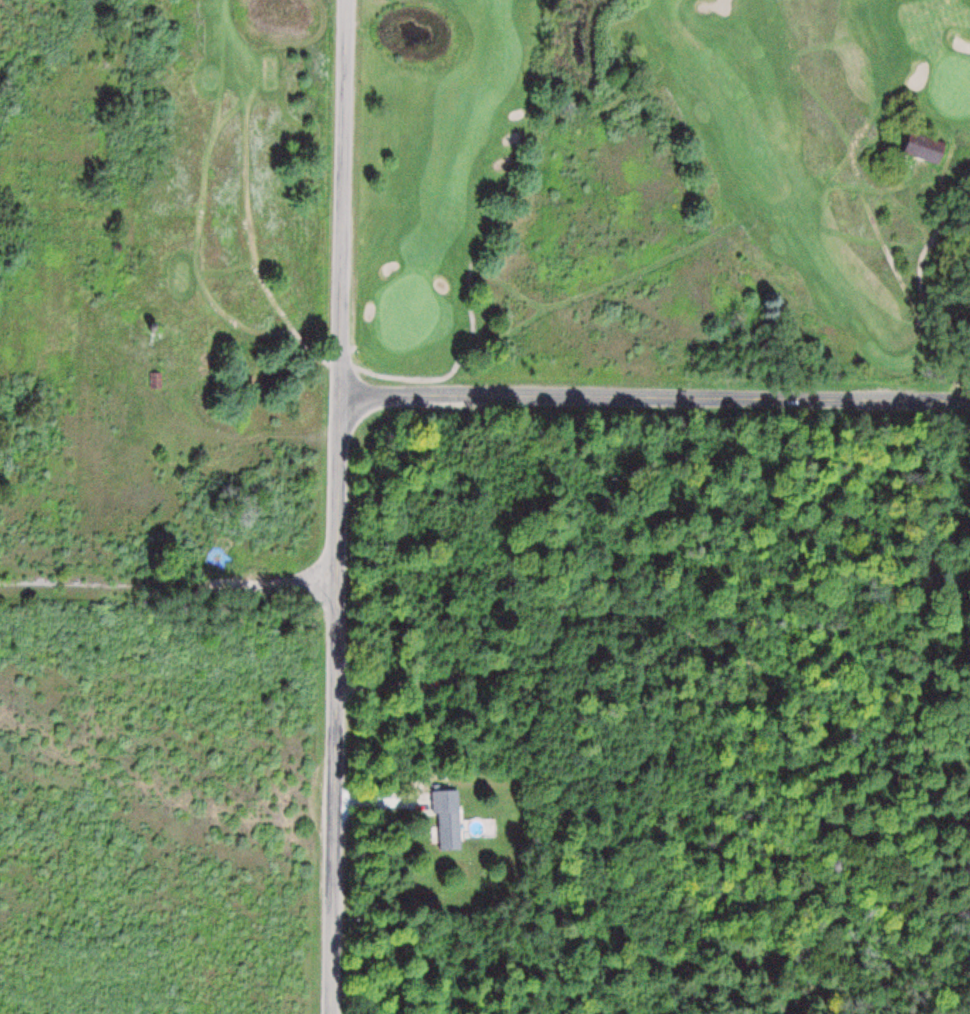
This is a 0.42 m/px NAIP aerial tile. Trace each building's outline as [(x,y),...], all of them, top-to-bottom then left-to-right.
[(945,144),(937,162),(908,151),(918,132),(945,144)] [(158,323),(163,330),(158,333),(152,332),(152,325),(158,323)] [(151,371),(162,371),(162,386),(151,386),(151,371)] [(437,814),(439,850),(461,850),(459,790),(430,791),(431,814),(437,814)]
